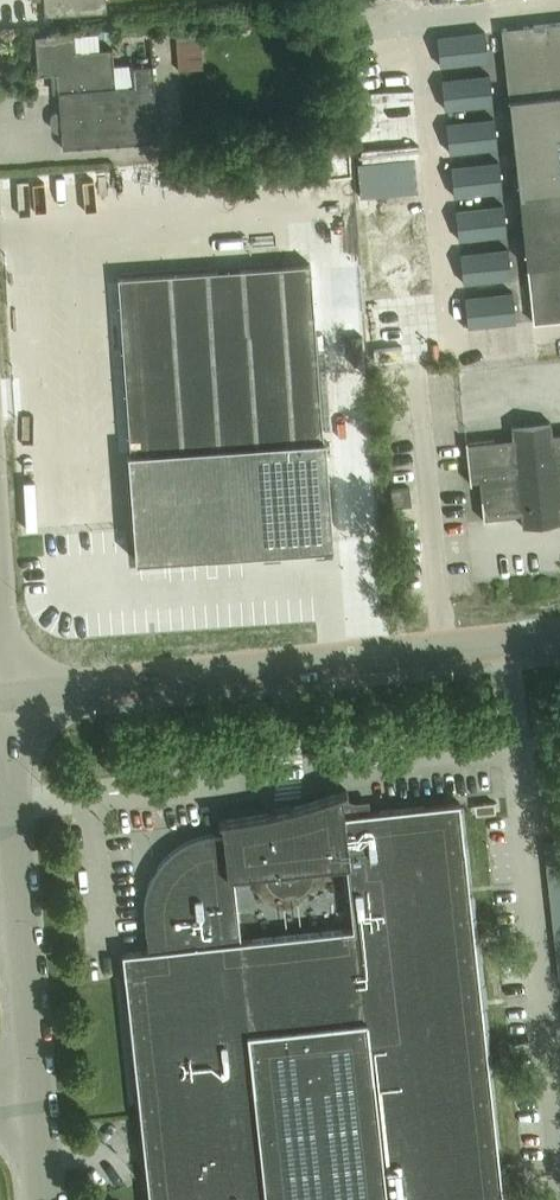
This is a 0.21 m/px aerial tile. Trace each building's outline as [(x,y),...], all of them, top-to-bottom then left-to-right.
[(45,15),(108,10),(107,0),(44,0),(45,15)] [(503,29),(536,323),(559,321),(559,23),(503,29)] [(57,73),(60,109),(55,109),(52,112),(51,116),(51,121),(53,125),(57,128),(61,127),(62,145),(159,139),(154,64),(134,65),(135,84),(116,86),(113,47),(77,49),(75,31),(35,34),(38,74),(57,73)] [(204,66),(201,31),(176,32),(178,67),(204,66)] [(489,31),(441,36),(444,64),(492,59),(489,31)] [(493,73),(446,78),(449,107),(497,101),(493,73)] [(422,81),(376,86),(379,115),(425,109),(422,81)] [(498,115),(450,121),(453,149),(501,144),(498,115)] [(503,158),(455,163),(458,191),(506,186),(503,158)] [(372,196),(418,191),(415,163),(368,168),(372,196)] [(508,200),(460,206),(463,234),(511,229),(508,200)] [(513,243),(465,248),(468,276),(516,271),(513,243)] [(135,560),(332,546),(325,440),(322,440),(309,262),(119,275),(132,455),(128,455),(135,560)] [(517,285),(469,290),(473,319),(520,313),(517,285)] [(554,434),(553,422),(514,426),(516,438),(468,443),(472,482),(482,481),(486,517),(523,513),(524,525),(559,521),(559,434),(554,434)] [(459,802),(370,812),(369,805),(343,808),(342,794),(347,792),(347,790),(329,796),(317,800),(304,804),(296,806),(287,809),(275,811),(257,815),(249,816),(236,818),(219,821),(219,823),(221,822),(223,834),(216,834),(211,835),(206,836),(201,837),(198,838),(191,841),(187,843),(180,846),(176,849),(172,853),(168,856),(163,861),(159,867),(157,870),(155,872),(153,875),(151,880),(149,886),(147,891),(146,895),(146,898),(145,901),(145,905),(144,908),(144,913),(145,918),(148,950),(122,953),(149,1199),(503,1199),(459,802)] [(559,827),(559,803),(546,804),(548,828),(559,827)]
